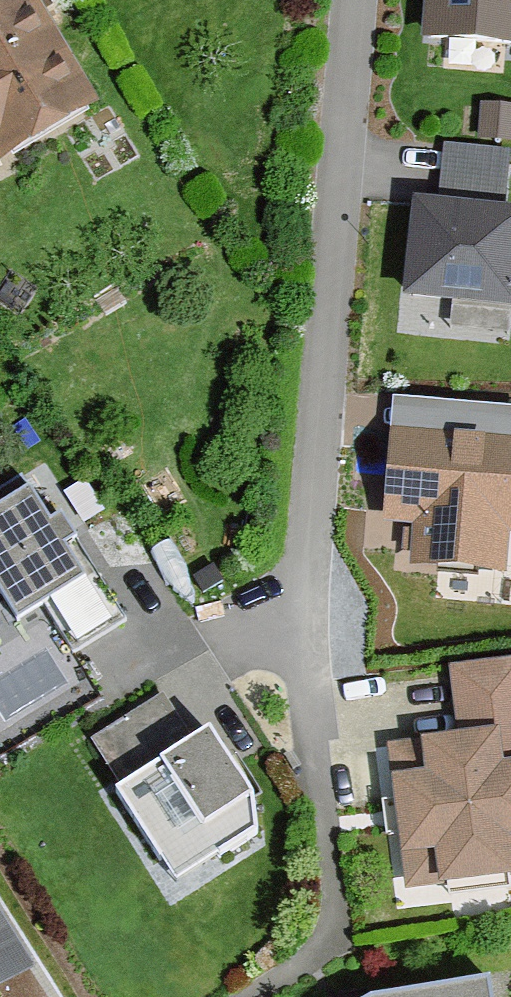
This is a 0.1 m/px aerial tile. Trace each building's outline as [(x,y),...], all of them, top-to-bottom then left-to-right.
[(83,128),(20,0),(0,0),(0,169),(83,128)] [(425,34),(510,36),(510,0),(426,0),(425,34)] [(510,133),(510,96),(482,95),(481,132),(510,133)] [(415,188),(412,308),(510,311),(510,191),(415,188)] [(415,435),(412,555),(510,557),(510,437),(415,435)] [(0,499),(0,644),(85,587),(18,487),(0,499)] [(387,741),(403,883),(510,870),(510,662),(461,668),(468,731),(387,741)] [(182,716),(79,784),(164,912),(267,844),(182,716)] [(34,962),(0,909),(0,983),(34,962)] [(362,996),(493,996),(489,973),(371,991),(362,996)]
